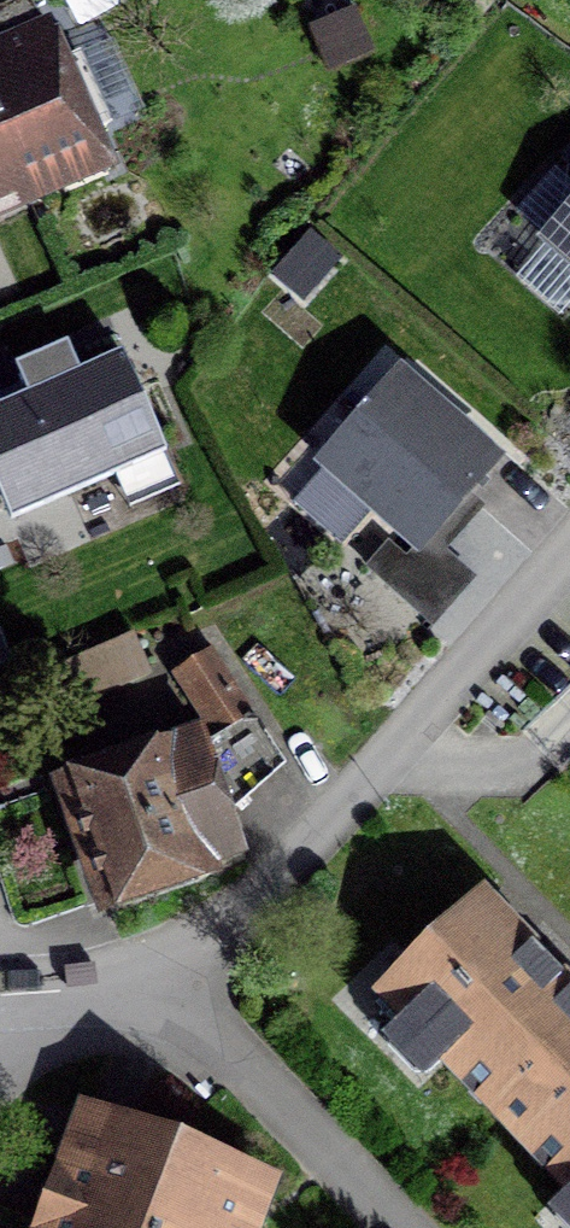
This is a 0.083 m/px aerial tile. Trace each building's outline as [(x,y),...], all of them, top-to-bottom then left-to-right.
[(22,187),(110,148),(44,0),(15,0),(0,7),(0,137),(22,187)] [(0,137),(0,197),(22,187),(0,137)] [(548,252),(569,270),(569,226),(548,252)] [(0,366),(0,515),(9,533),(169,458),(102,318),(0,366)] [(402,379),(328,465),(401,527),(367,566),(433,622),(474,575),(430,537),(496,459),(402,379)] [(136,637),(63,665),(78,702),(151,674),(136,637)] [(209,724),(49,777),(93,901),(243,855),(229,802),(284,757),(209,647),(176,670),(209,724)] [(383,991),(569,1194),(569,983),(488,894),(383,991)] [(69,1090),(17,1227),(247,1227),(271,1164),(69,1090)]
